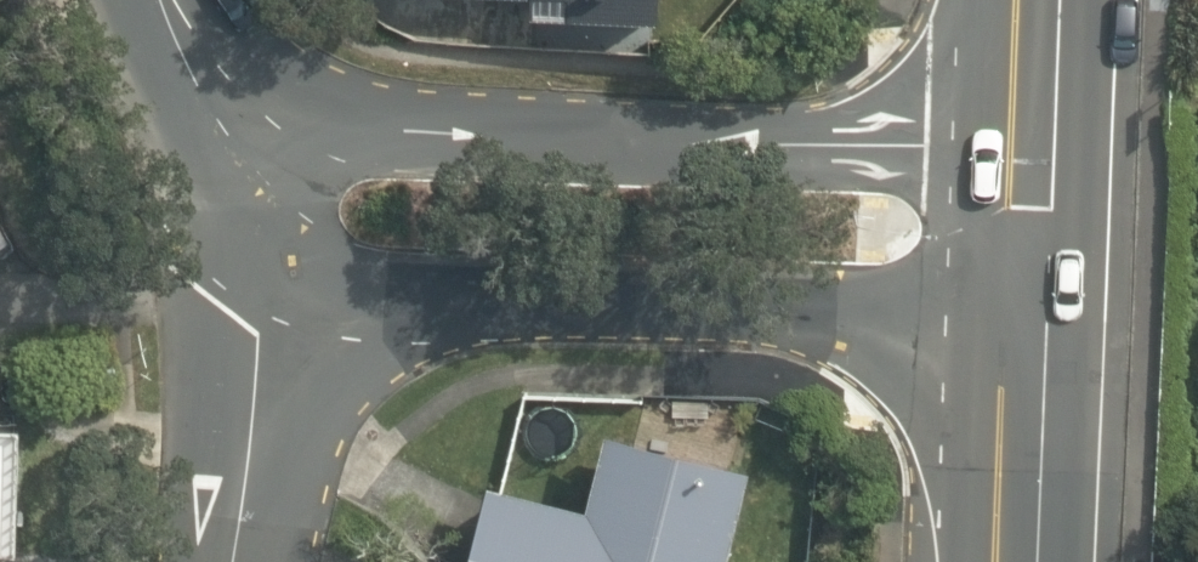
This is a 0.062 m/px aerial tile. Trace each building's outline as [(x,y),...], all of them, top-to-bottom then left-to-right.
[(391,3),(507,7),(506,41),(637,45),(639,0),(391,0),(391,3)] [(10,551),(11,417),(0,416),(0,550),(10,551)] [(469,456),(437,561),(719,561),(743,482),(596,438),(580,489),(469,456)]
